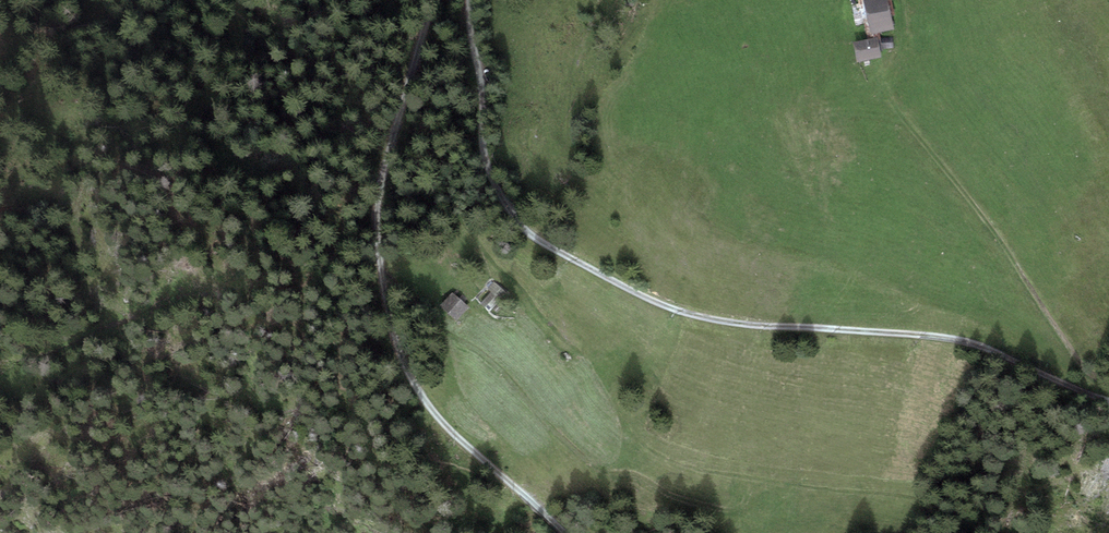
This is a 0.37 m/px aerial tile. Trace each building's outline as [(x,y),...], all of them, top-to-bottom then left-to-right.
[(866,2),(873,38),(896,34),(889,0),(876,0),(866,2)] [(877,44),(852,50),(856,66),(881,60),(877,44)] [(495,285),(479,300),(489,311),(505,295),(495,285)] [(450,294),(439,307),(456,322),(467,309),(450,294)]
